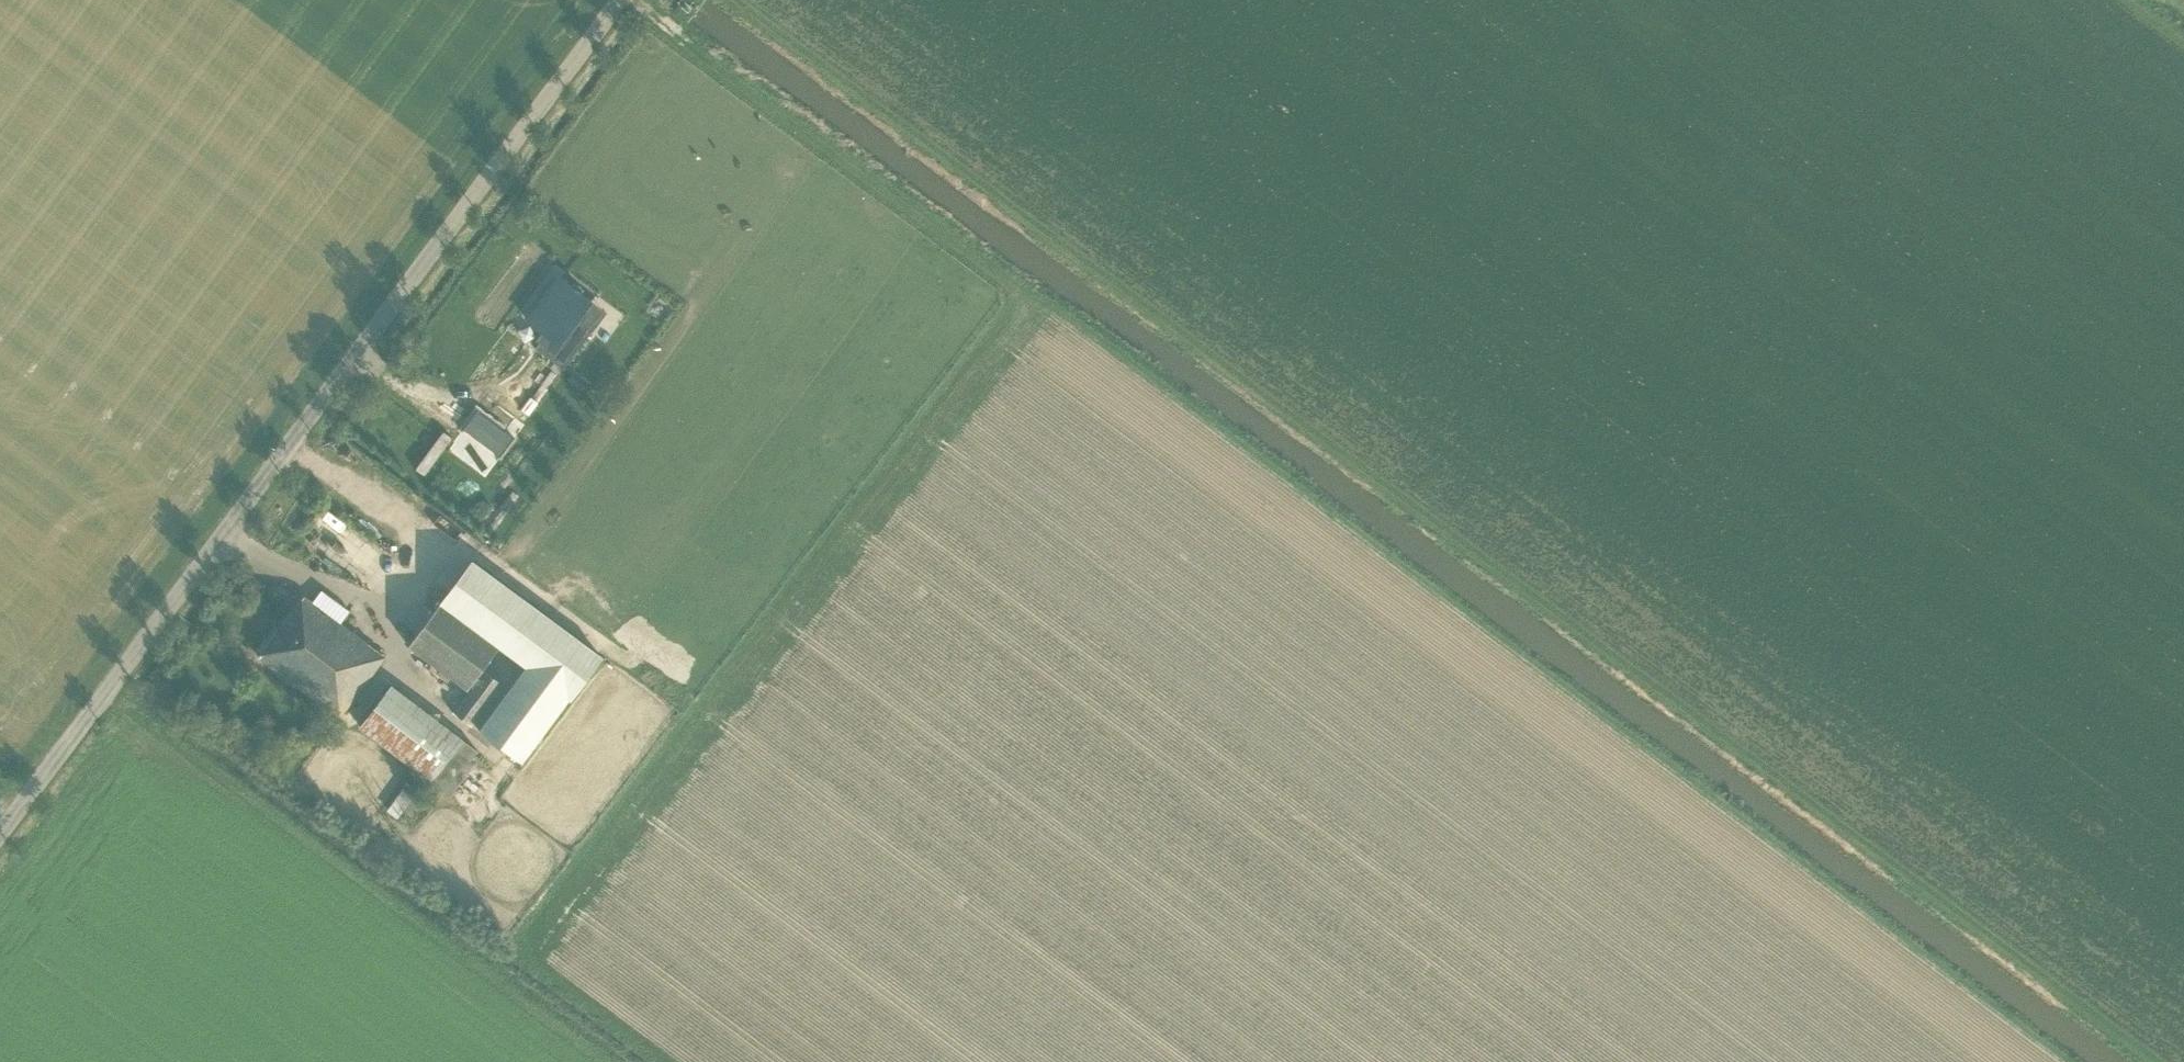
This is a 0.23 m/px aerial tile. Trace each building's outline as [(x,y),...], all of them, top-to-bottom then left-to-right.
[(717,101),(713,108),(740,124),(744,117),(717,101)] [(561,278),(529,321),(547,334),(536,348),(564,369),(593,330),(607,312),(592,302),(561,278)] [(485,499),(470,521),(479,527),(493,505),(485,499)] [(439,564),(445,553),(421,541),(415,552),(439,564)] [(605,657),(474,560),(410,647),(469,691),(500,648),(527,668),(481,730),(524,763),(571,700),(572,701),(605,657)] [(308,596),(260,658),(342,718),(387,656),(342,622),(351,610),(323,589),(314,601),(308,596)] [(474,726),(503,683),(485,670),(454,712),(474,726)] [(473,760),(480,752),(393,684),(361,727),(474,812),(497,780),(473,760)] [(407,834),(421,807),(407,800),(394,827),(407,834)] [(317,811),(330,825),(340,814),(327,801),(317,811)]
